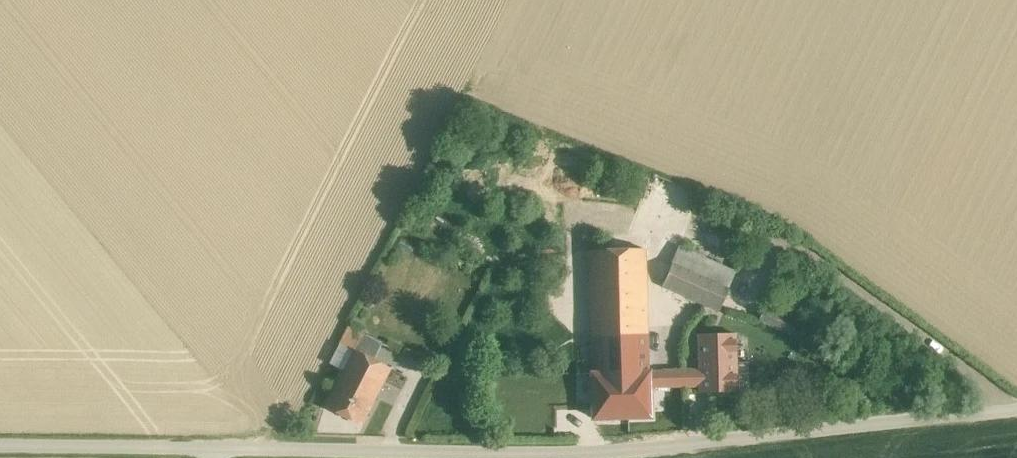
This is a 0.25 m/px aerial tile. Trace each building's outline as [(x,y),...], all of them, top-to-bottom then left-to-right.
[(737,272),(681,245),(662,286),(718,312),(737,272)] [(650,249),(588,250),(590,371),(652,370),(650,249)] [(809,326),(766,306),(759,320),(802,341),(809,326)] [(364,327),(351,321),(340,343),(353,349),(361,333),(364,327)] [(381,343),(361,333),(353,349),(373,359),(381,343)] [(736,334),(698,334),(698,369),(652,370),(653,388),(699,387),(699,393),(737,392),(736,334)] [(328,365),(341,372),(349,357),(353,349),(340,343),(328,365)] [(373,359),(353,349),(349,357),(386,376),(390,368),(373,359)] [(386,376),(349,357),(341,372),(337,381),(374,399),(386,376)] [(652,370),(590,371),(591,420),(653,419),(653,388),(652,370)] [(374,399),(337,381),(323,408),(360,426),(374,399)]
